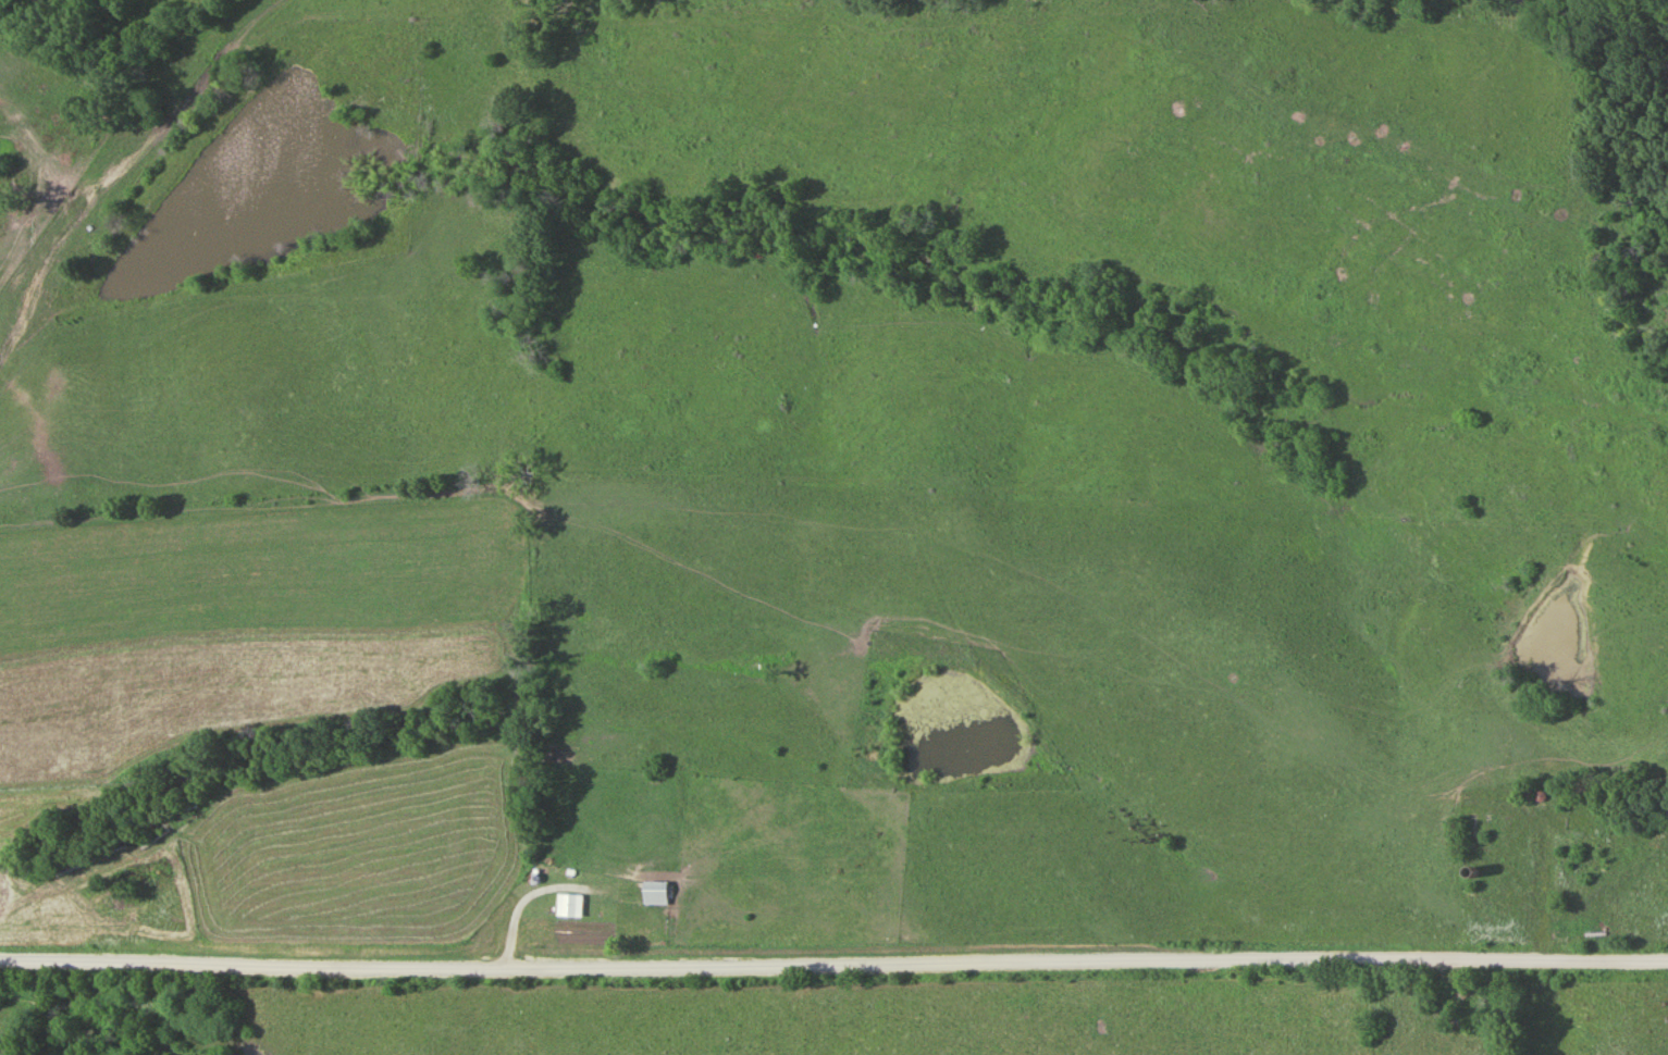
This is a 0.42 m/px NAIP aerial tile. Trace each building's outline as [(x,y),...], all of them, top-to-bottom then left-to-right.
[(671,883),(646,883),(646,907),(671,907),(671,883)] [(586,919),(586,896),(560,895),(560,919),(586,919)]
